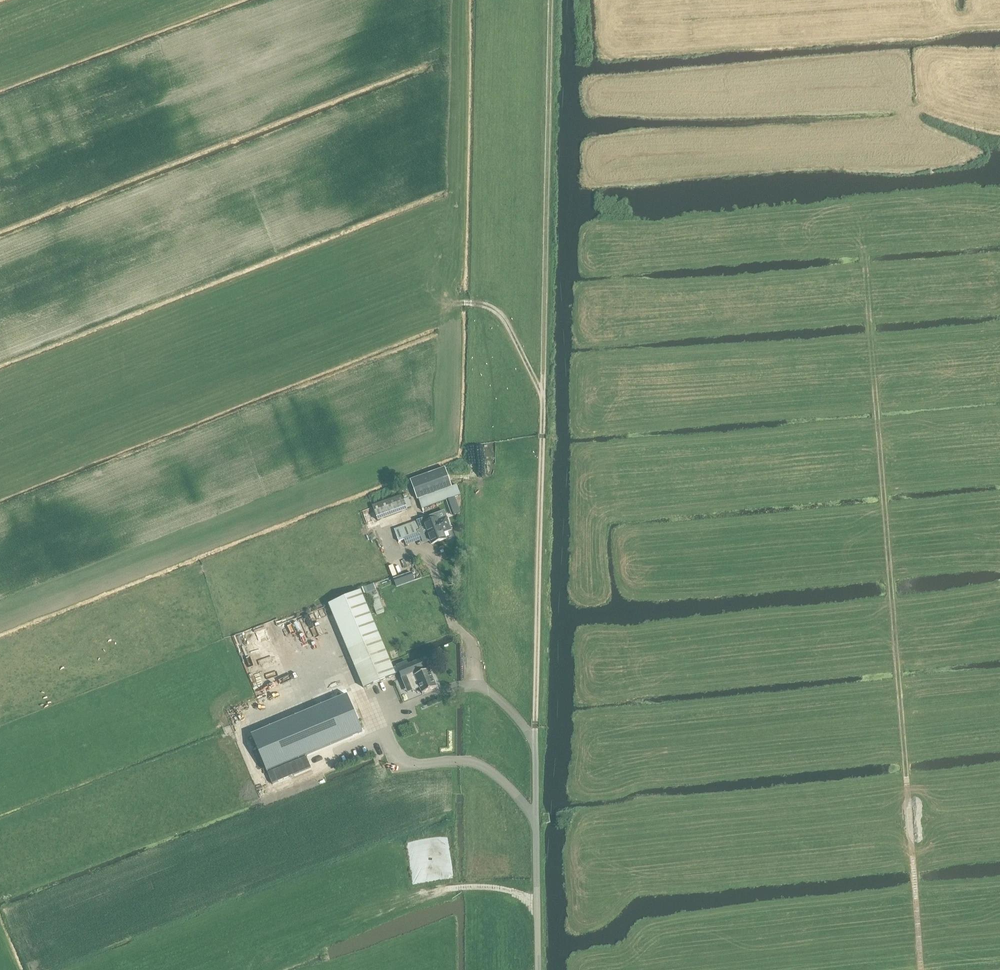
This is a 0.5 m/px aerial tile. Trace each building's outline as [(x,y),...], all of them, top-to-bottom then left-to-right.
[(416,495),(437,487),(431,473),(410,481),(416,495)] [(460,496),(460,484),(452,487),(451,487),(418,499),(422,509),(460,496)] [(407,510),(404,500),(402,495),(372,506),(377,521),(407,510)] [(458,507),(449,510),(452,517),(461,514),(458,507)] [(422,538),(424,544),(430,542),(432,548),(448,542),(446,535),(454,532),(448,519),(442,521),(440,519),(424,525),(426,532),(424,533),(425,537),(422,538)] [(397,586),(415,579),(413,571),(394,577),(397,586)] [(362,588),(363,589),(367,600),(369,600),(375,616),(384,612),(373,585),(373,584),(362,588)] [(328,605),(363,688),(395,675),(361,592),(328,605)] [(426,668),(422,660),(408,665),(407,662),(397,666),(402,678),(411,675),(416,687),(422,685),(425,693),(437,689),(429,670),(422,673),(421,670),(426,668)] [(347,695),(251,735),(267,772),(363,732),(347,695)]
